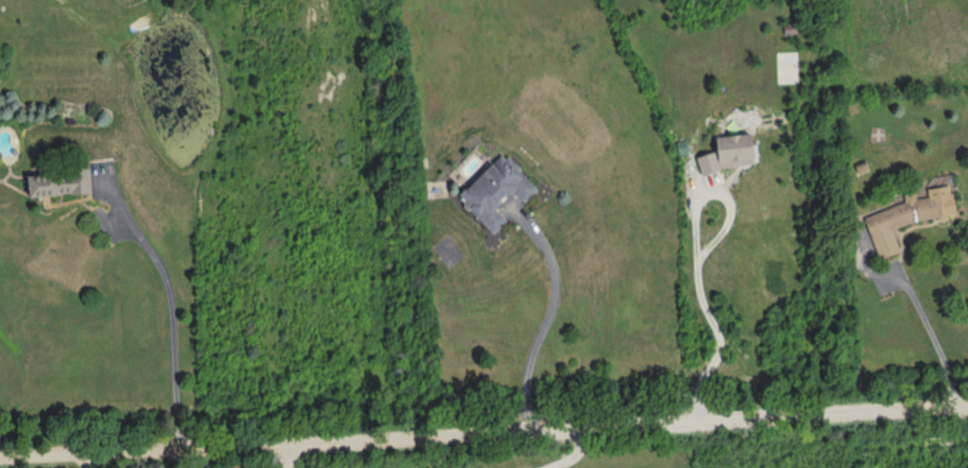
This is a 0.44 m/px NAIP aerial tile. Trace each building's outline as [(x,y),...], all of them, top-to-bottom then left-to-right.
[(721,154),(701,156),(702,172),(761,166),(758,135),(720,139),(721,154)] [(496,235),(509,222),(498,211),(518,192),(528,203),(540,190),(506,154),(461,198),(496,235)] [(93,197),(92,172),(32,174),(32,199),(93,197)] [(908,208),(871,213),(877,259),(901,256),(897,228),(957,220),(953,187),(929,190),(930,198),(919,199),(918,192),(906,194),(908,208)]
